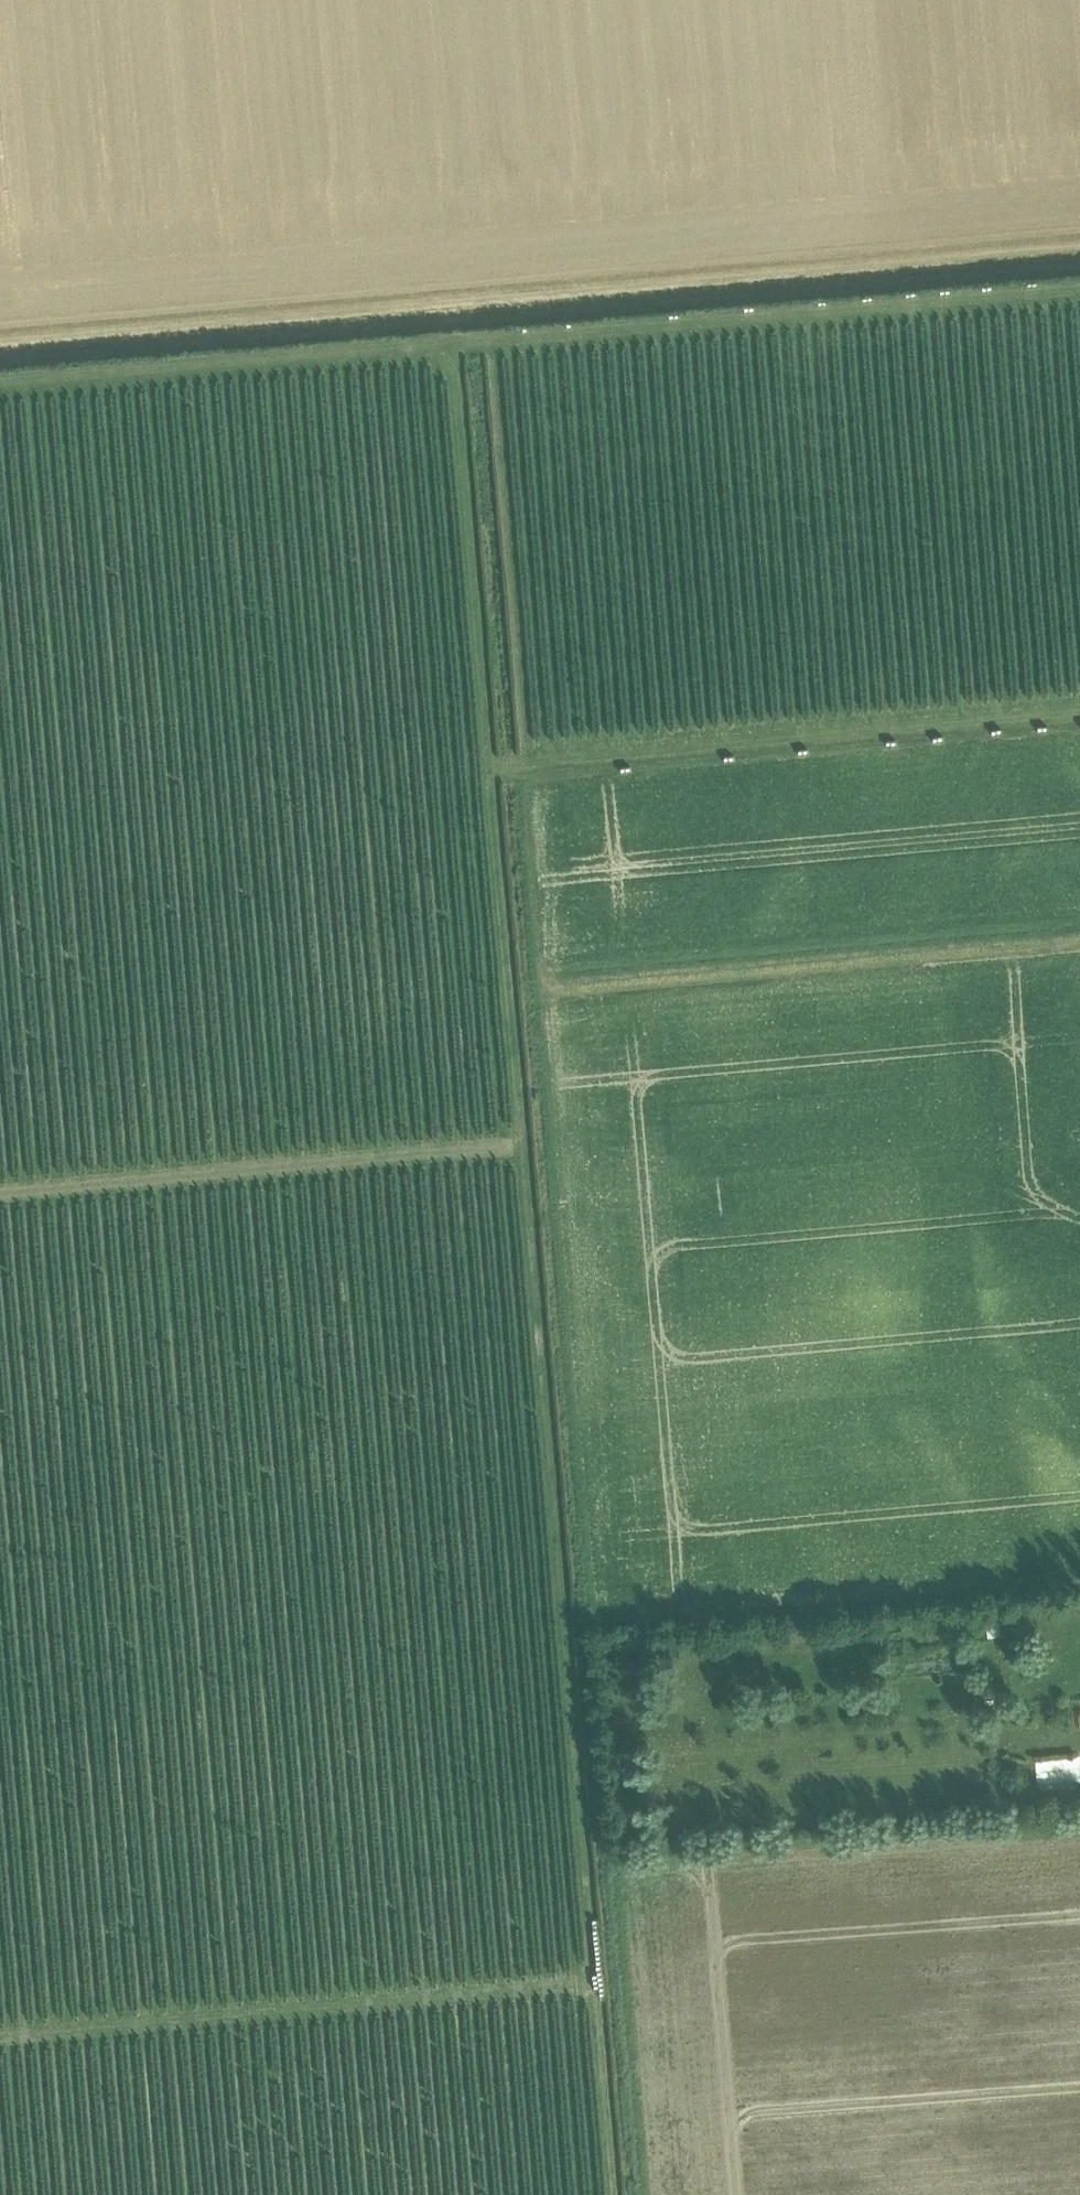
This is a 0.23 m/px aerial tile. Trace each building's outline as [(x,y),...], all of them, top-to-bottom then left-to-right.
[(614,1689),(605,1690),(606,1703),(615,1703),(614,1689)] [(631,1711),(614,1713),(616,1727),(632,1726),(631,1711)] [(1072,1712),(1072,1728),(1079,1728),(1079,1712),(1072,1712)] [(1024,1753),(1024,1775),(1075,1777),(1076,1755),(1024,1753)]
